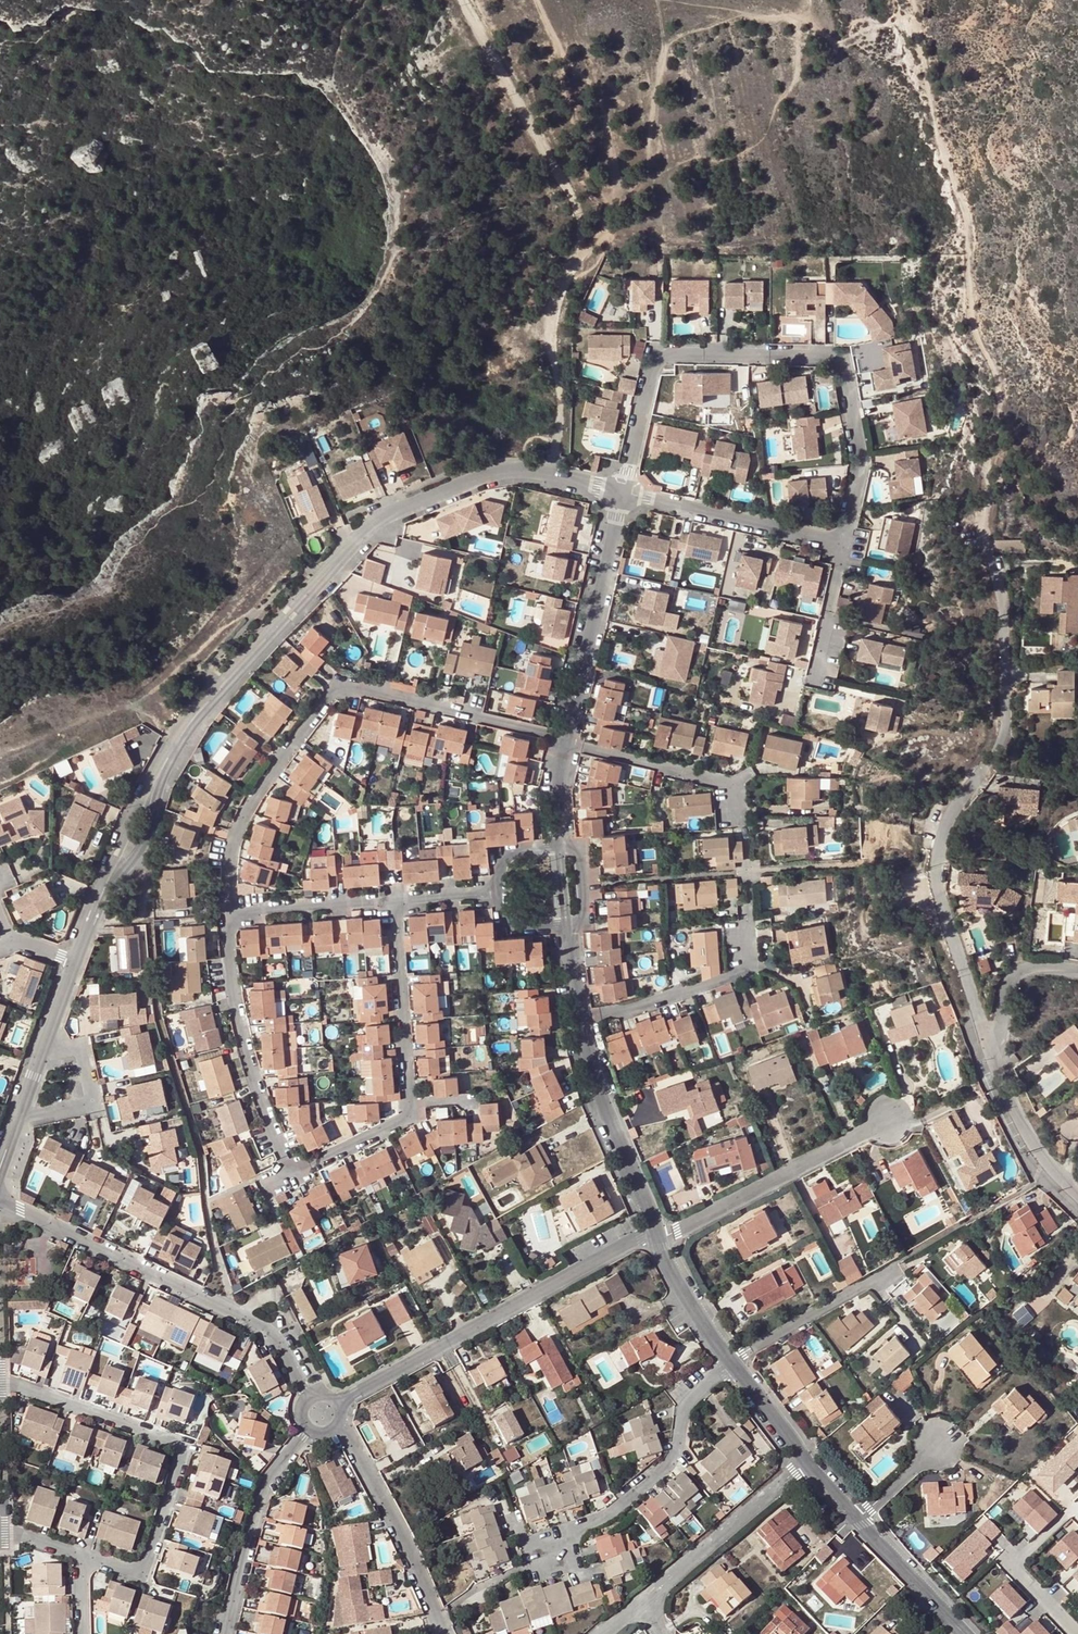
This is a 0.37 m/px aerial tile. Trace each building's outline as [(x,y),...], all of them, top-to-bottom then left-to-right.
[(627,287),(635,287),(635,278),(627,278),(627,287)] [(651,301),(651,297),(656,296),(656,293),(664,292),(664,278),(635,278),(635,287),(635,309),(648,309),(648,301),(651,301)] [(709,279),(672,278),(672,306),(686,306),(686,303),(686,300),(699,300),(699,303),(699,313),(708,313),(709,279)] [(744,307),(744,301),(763,302),(763,281),(745,281),(744,283),(726,283),(725,306),(744,307)] [(814,310),(813,315),(813,319),(826,318),(826,303),(826,295),(817,295),(817,282),(787,282),(786,309),(797,310),(805,310),(804,302),(814,302),(814,310)] [(826,295),(826,303),(835,303),(836,295),(850,296),(877,328),(879,339),(900,335),(897,319),(865,282),(826,282),(826,295)] [(850,296),(836,295),(835,303),(850,303),(873,329),(874,340),(879,339),(877,328),(850,296)] [(579,318),(595,326),(599,319),(583,311),(579,318)] [(631,334),(589,333),(589,356),(603,356),(602,352),(622,352),(631,352),(631,334)] [(215,339),(196,347),(207,372),(225,365),(215,339)] [(894,363),(892,352),(912,349),(911,342),(884,347),(887,363),(894,363)] [(637,356),(643,358),(646,347),(639,345),(637,356)] [(894,363),(914,361),(912,349),(892,352),(894,363)] [(895,366),(888,367),(874,370),(878,389),(898,385),(897,380),(918,377),(914,361),(894,363),(895,366)] [(724,392),(724,382),(731,382),(731,372),(684,371),(684,380),(683,401),(705,401),(705,392),(724,392)] [(821,372),(821,382),(836,383),(836,378),(834,373),(821,372)] [(809,390),(807,375),(759,381),(762,405),(796,401),(795,392),(809,390)] [(621,376),(618,390),(624,391),(635,394),(638,380),(621,376)] [(613,407),(615,400),(618,401),(622,401),(624,391),(618,390),(606,387),(603,397),(599,396),(597,403),(592,402),(589,415),(597,417),(595,427),(615,432),(621,408),(617,407),(613,407)] [(810,399),(809,390),(795,392),(796,401),(810,399)] [(973,409),(977,394),(969,393),(965,407),(973,409)] [(725,402),(725,394),(710,394),(710,402),(725,402)] [(928,432),(922,398),(894,403),(900,437),(928,432)] [(92,402),(67,410),(74,430),(99,423),(92,402)] [(822,423),(821,414),(797,417),(798,426),(795,426),(796,434),(798,448),(799,458),(821,456),(817,424),(822,423)] [(667,425),(663,439),(661,451),(678,455),(684,456),(692,458),(690,464),(702,468),(705,453),(708,441),(697,439),(698,432),(667,425)] [(371,460),(375,468),(382,465),(380,462),(392,457),(397,469),(415,462),(402,430),(372,443),(376,451),(369,454),(371,460)] [(659,459),(661,451),(663,439),(655,437),(650,457),(659,459)] [(737,469),(736,473),(735,479),(746,482),(751,462),(749,453),(735,450),(736,444),(717,439),(714,455),(705,453),(702,468),(701,473),(709,475),(711,468),(712,463),(737,469)] [(893,450),(894,459),(918,455),(916,446),(893,450)] [(602,456),(596,455),(592,471),(598,472),(602,456)] [(913,475),(921,473),(918,455),(894,459),(898,477),(893,478),(897,495),(914,492),(916,489),(913,475)] [(345,464),(347,469),(363,463),(361,458),(345,464)] [(343,499),(353,494),(368,488),(381,483),(375,468),(371,460),(363,463),(347,469),(333,474),(343,499)] [(712,463),(711,468),(736,473),(737,469),(712,463)] [(302,482),(303,485),(310,482),(306,471),(304,471),(297,474),(287,478),(291,487),(294,485),(302,482)] [(828,494),(826,476),(788,480),(791,504),(810,502),(809,497),(809,493),(814,492),(814,496),(828,494)] [(329,516),(316,484),(312,486),(305,489),(297,492),(305,513),(309,523),(319,519),(329,516)] [(297,492),(294,485),(291,487),(302,514),(305,513),(297,492)] [(370,492),(368,488),(353,494),(355,498),(370,492)] [(438,517),(443,528),(461,520),(462,522),(471,519),(473,526),(484,521),(495,524),(497,514),(501,515),(504,504),(485,499),(438,517)] [(566,548),(573,550),(575,541),(572,540),(579,508),(556,503),(553,517),(549,535),(546,544),(547,544),(550,545),(563,548),(566,548)] [(909,556),(916,524),(885,517),(882,533),(889,535),(886,551),(909,556)] [(309,523),(304,525),(307,533),(322,527),(319,519),(309,523)] [(446,536),(473,526),(471,519),(462,522),(461,520),(443,528),(446,536)] [(686,554),(718,561),(723,538),(691,531),(690,534),(682,532),(681,539),(679,548),(687,550),(686,554)] [(634,555),(651,558),(667,562),(669,554),(673,554),(677,556),(679,548),(681,539),(672,537),(671,540),(659,537),(653,536),(639,533),(634,555)] [(889,535),(882,533),(878,549),(886,551),(889,535)] [(998,551),(1026,551),(1026,538),(998,538),(998,551)] [(546,549),(547,544),(546,544),(534,541),(533,546),(546,549)] [(544,574),(564,579),(569,558),(564,557),(566,548),(563,548),(550,545),(544,574)] [(745,551),(739,573),(751,576),(759,577),(761,570),(770,572),(773,558),(764,556),(764,558),(755,556),(756,554),(745,551)] [(452,559),(426,553),(417,587),(440,593),(444,576),(448,577),(452,559)] [(674,571),(677,556),(673,554),(669,570),(674,571)] [(623,556),(619,572),(623,573),(627,557),(623,556)] [(824,567),(782,557),(778,572),(791,575),(790,580),(803,583),(801,591),(817,595),(824,567)] [(572,558),(569,558),(564,579),(567,580),(572,558)] [(666,567),(667,562),(651,558),(650,563),(666,567)] [(365,578),(385,581),(387,561),(367,559),(365,578)] [(791,575),(778,572),(776,584),(788,587),(790,580),(791,575)] [(1062,577),(1041,576),(1040,612),(1052,612),(1053,602),(1066,602),(1065,612),(1059,612),(1059,632),(1077,633),(1077,621),(1077,614),(1077,576),(1067,575),(1067,580),(1062,580),(1062,577)] [(448,577),(444,576),(440,593),(449,595),(453,578),(448,577)] [(896,588),(872,582),(870,592),(868,597),(864,596),(858,618),(882,623),(888,601),(892,602),(896,588)] [(663,625),(671,592),(649,587),(645,604),(641,603),(638,618),(663,625)] [(391,601),(400,603),(410,605),(412,595),(395,588),(391,601)] [(541,598),(542,594),(528,590),(527,597),(537,599),(537,597),(541,598)] [(400,603),(391,601),(357,593),(352,610),(364,613),(363,618),(394,625),(394,628),(404,630),(408,609),(399,608),(400,603)] [(550,606),(545,626),(543,636),(564,641),(571,610),(561,608),(564,599),(549,595),(546,605),(550,606)] [(840,596),(836,613),(848,615),(850,608),(851,600),(852,599),(840,596)] [(442,607),(451,611),(454,603),(445,600),(442,607)] [(733,600),(732,608),(746,610),(747,602),(733,600)] [(542,625),(545,626),(550,606),(546,605),(542,625)] [(451,611),(449,619),(456,621),(458,613),(451,611)] [(425,635),(438,638),(451,641),(456,621),(449,619),(417,612),(411,637),(423,639),(425,635)] [(772,624),(776,625),(769,651),(794,657),(802,622),(773,616),(772,624)] [(497,636),(499,630),(485,624),(480,622),(477,628),(497,636)] [(769,651),(776,625),(772,624),(766,650),(769,651)] [(303,658),(319,672),(326,663),(319,657),(331,643),(315,629),(302,644),(309,650),(302,657),(303,658)] [(661,675),(686,681),(696,640),(671,634),(661,675)] [(473,637),(472,644),(479,646),(481,638),(473,637)] [(907,647),(863,638),(859,658),(878,663),(879,660),(903,665),(907,647)] [(497,650),(479,646),(472,644),(463,642),(457,670),(458,670),(475,673),(491,677),(493,668),(495,661),(497,650)] [(295,651),(288,659),(296,666),(303,658),(302,657),(295,651)] [(448,654),(444,673),(452,674),(457,656),(448,654)] [(533,664),(531,663),(528,676),(530,677),(550,681),(553,668),(551,668),(552,660),(535,655),(533,664)] [(293,690),(301,681),(304,683),(308,678),(312,680),(319,672),(303,658),(296,666),(288,659),(274,675),(293,690)] [(777,687),(778,680),(783,681),(787,664),(768,659),(766,668),(760,667),(757,680),(753,680),(748,698),(773,704),(777,687)] [(902,671),(903,665),(879,660),(878,663),(878,666),(902,671)] [(627,668),(617,665),(615,671),(626,674),(627,668)] [(751,679),(753,680),(757,680),(760,667),(754,665),(751,679)] [(474,679),(475,673),(458,670),(456,675),(474,679)] [(1074,717),(1073,670),(1057,670),(1057,684),(1053,684),(1053,688),(1030,688),(1031,699),(1028,699),(1027,710),(1039,710),(1039,700),(1051,700),(1052,718),(1074,717)] [(517,688),(523,689),(527,690),(530,677),(528,676),(520,674),(517,688)] [(530,677),(527,690),(523,689),(521,698),(540,702),(541,695),(549,697),(552,682),(550,681),(530,677)] [(618,702),(621,703),(625,683),(607,679),(606,686),(601,685),(598,698),(618,702)] [(296,693),(304,683),(301,681),(293,690),(296,693)] [(414,694),(416,689),(392,683),(391,689),(414,694)] [(805,685),(803,694),(810,695),(812,686),(805,685)] [(258,708),(261,710),(272,696),(269,694),(258,708)] [(451,695),(449,702),(464,706),(465,698),(451,695)] [(239,729),(257,743),(264,733),(270,737),(290,710),(272,696),(261,710),(252,722),(248,719),(243,726),(238,722),(235,726),(239,729)] [(533,718),(535,709),(538,710),(540,702),(521,698),(512,696),(508,713),(533,718)] [(598,723),(617,727),(618,720),(615,719),(618,702),(598,698),(595,715),(599,716),(598,723)] [(874,700),(868,726),(897,732),(901,715),(891,713),(893,705),(874,700)] [(339,714),(333,737),(351,741),(355,723),(357,712),(349,710),(347,716),(339,714)] [(366,710),(365,714),(363,724),(355,723),(351,741),(359,743),(362,729),(372,732),(380,734),(384,714),(366,710)] [(363,724),(365,714),(357,712),(355,723),(363,724)] [(781,724),(795,728),(798,718),(785,713),(781,724)] [(380,734),(379,736),(397,740),(394,750),(403,752),(407,732),(399,730),(402,719),(384,714),(380,734)] [(673,724),(674,718),(662,715),(661,721),(673,724)] [(669,748),(670,745),(670,741),(676,742),(693,746),(699,724),(674,718),(673,724),(661,721),(657,736),(655,745),(669,748)] [(622,747),(624,738),(626,729),(617,727),(598,723),(596,733),(600,734),(599,741),(622,747)] [(142,733),(138,725),(110,738),(114,745),(94,755),(105,778),(136,764),(125,741),(142,733)] [(235,726),(234,726),(228,733),(239,740),(218,769),(235,781),(257,752),(252,749),(257,743),(239,729),(235,726)] [(415,727),(409,755),(427,759),(427,757),(431,739),(433,731),(415,727)] [(441,727),(440,732),(438,740),(431,739),(427,757),(436,760),(438,750),(449,753),(454,730),(441,727)] [(719,728),(714,753),(723,755),(723,751),(733,754),(746,757),(751,735),(719,728)] [(626,729),(624,738),(632,740),(634,731),(626,729)] [(461,757),(459,765),(468,767),(472,749),(472,748),(465,747),(468,733),(454,730),(449,753),(449,754),(461,757)] [(438,740),(440,732),(433,731),(431,739),(438,740)] [(369,742),(377,744),(379,736),(380,734),(372,732),(369,742)] [(262,747),(270,737),(264,733),(257,743),(262,747)] [(810,742),(817,744),(819,739),(812,736),(810,742)] [(530,742),(505,737),(500,754),(510,756),(529,760),(531,751),(528,751),(530,742)] [(699,737),(695,754),(703,756),(707,740),(699,737)] [(771,737),(766,759),(771,760),(782,763),(783,761),(801,766),(806,745),(771,737)] [(333,764),(317,752),(313,758),(307,754),(299,764),(317,778),(324,768),(328,770),(333,764)] [(409,755),(408,761),(426,766),(427,759),(409,755)] [(525,784),(528,769),(527,769),(529,760),(510,756),(505,782),(514,784),(525,786),(525,784)] [(71,758),(58,761),(61,774),(74,771),(71,758)] [(623,766),(600,760),(599,761),(594,759),(590,777),(609,780),(619,783),(623,766)] [(782,763),(782,767),(781,768),(800,772),(801,766),(783,761),(782,763)] [(317,778),(299,764),(289,777),(295,782),(291,788),(306,800),(310,794),(308,792),(319,779),(317,778)] [(533,770),(528,769),(525,784),(533,786),(534,777),(531,776),(533,770)] [(211,779),(214,775),(207,771),(205,775),(211,779)] [(224,796),(231,786),(214,775),(211,779),(204,792),(200,789),(193,800),(200,804),(217,815),(224,804),(221,802),(224,796)] [(603,789),(607,789),(609,780),(590,777),(587,789),(581,790),(583,808),(587,808),(595,807),(604,806),(603,789)] [(792,807),(796,807),(795,788),(801,788),(801,777),(790,777),(792,807)] [(801,788),(795,788),(796,807),(814,806),(814,798),(822,798),(821,777),(801,777),(801,788)] [(833,777),(821,777),(822,798),(830,798),(833,798),(833,777)] [(190,783),(183,793),(193,800),(200,789),(190,783)] [(1026,807),(1027,789),(998,786),(997,794),(997,800),(1005,800),(1003,824),(1016,825),(1018,807),(1026,807)] [(270,796),(265,813),(273,815),(281,818),(287,819),(293,803),(302,805),(306,800),(291,788),(282,799),(270,796)] [(98,810),(101,812),(103,813),(107,802),(80,790),(61,831),(84,841),(92,824),(98,810)] [(989,802),(997,800),(997,794),(988,797),(989,802)] [(33,830),(34,831),(45,831),(45,808),(27,809),(22,795),(0,804),(6,820),(13,818),(18,831),(19,834),(29,830),(33,830)] [(711,795),(670,798),(671,808),(672,808),(677,808),(677,817),(677,821),(686,821),(686,816),(701,815),(713,814),(711,795)] [(841,818),(841,798),(833,798),(830,798),(831,818),(837,818),(841,818)] [(200,804),(198,812),(216,818),(217,815),(200,804)] [(101,812),(98,810),(92,824),(95,825),(101,812)] [(202,825),(212,829),(216,818),(198,812),(197,814),(185,810),(182,818),(202,825)] [(596,812),(588,812),(588,818),(583,819),(584,837),(590,836),(604,836),(605,836),(604,819),(608,818),(607,810),(596,812)] [(517,814),(517,820),(519,842),(527,841),(526,836),(536,835),(534,813),(517,814)] [(1067,817),(1073,843),(1077,842),(1077,829),(1075,815),(1067,817)] [(192,841),(195,833),(199,835),(202,825),(182,818),(181,818),(178,826),(175,825),(169,843),(189,850),(192,841)] [(831,818),(822,818),(822,829),(837,829),(837,818),(831,818)] [(276,829),(288,833),(291,825),(280,822),(271,819),(269,826),(257,823),(251,840),(271,846),(276,829)] [(519,842),(517,820),(512,820),(502,821),(504,843),(519,842)] [(502,821),(497,821),(487,822),(488,831),(489,839),(489,845),(504,843),(502,821)] [(2,845),(14,839),(12,834),(10,828),(6,830),(2,822),(0,823),(0,840),(2,845)] [(777,850),(797,848),(797,852),(798,855),(811,854),(811,847),(821,846),(819,827),(785,830),(785,831),(775,832),(777,850)] [(470,840),(489,839),(488,831),(468,832),(469,842),(470,841),(470,840)] [(605,851),(628,849),(627,839),(626,834),(605,836),(604,836),(605,851)] [(720,870),(738,868),(738,861),(746,860),(745,842),(737,843),(731,843),(731,837),(706,839),(707,857),(719,856),(719,866),(720,870)] [(481,863),(491,863),(489,845),(489,839),(470,840),(470,841),(472,858),(472,869),(482,869),(481,863)] [(277,870),(280,861),(270,858),(274,847),(271,846),(251,840),(247,851),(260,855),(257,863),(274,868),(277,870)] [(455,859),(454,846),(446,847),(447,866),(455,865),(456,879),(473,877),(472,869),(472,858),(455,859)] [(388,870),(387,847),(379,848),(380,865),(362,866),(364,885),(382,884),(381,871),(388,870)] [(437,849),(438,860),(422,861),(423,881),(441,880),(440,867),(447,866),(446,847),(437,848),(437,849)] [(380,865),(379,848),(376,848),(376,851),(361,852),(362,866),(380,865)] [(437,849),(421,850),(422,861),(438,860),(437,849)] [(630,861),(629,857),(629,849),(628,849),(605,851),(606,863),(617,862),(618,870),(637,869),(636,860),(630,861)] [(629,849),(629,857),(638,857),(638,849),(632,849),(629,849)] [(423,881),(422,861),(404,862),(403,850),(395,851),(397,869),(403,869),(404,882),(423,881)] [(364,885),(362,866),(353,867),(345,867),(344,855),(344,854),(336,855),(337,874),(344,874),(345,886),(364,885)] [(337,874),(336,855),(328,856),(329,868),(312,870),(313,885),(313,889),(330,887),(330,875),(337,874)] [(352,855),(344,855),(345,867),(353,867),(352,855)] [(312,870),(329,868),(328,856),(311,857),(312,870)] [(719,856),(707,857),(707,867),(719,866),(719,856)] [(257,863),(244,859),(242,867),(246,869),(243,877),(268,885),(274,868),(257,863)] [(288,864),(280,861),(277,870),(280,870),(286,872),(288,864)] [(274,868),(268,885),(275,887),(280,870),(277,870),(274,868)] [(189,898),(188,885),(186,870),(161,871),(164,911),(187,909),(186,898),(189,898)] [(976,899),(988,901),(1010,914),(1021,895),(1003,884),(1003,882),(987,881),(987,874),(959,872),(958,883),(965,883),(962,909),(975,910),(976,899)] [(330,887),(338,887),(337,874),(330,875),(330,887)] [(777,876),(763,877),(764,884),(764,885),(778,884),(777,876)] [(730,897),(740,897),(740,886),(739,879),(729,880),(730,897)] [(1077,941),(1077,882),(1058,880),(1056,911),(1065,911),(1064,940),(1077,941)] [(24,916),(40,907),(42,911),(59,901),(47,881),(14,899),(24,916)] [(686,904),(686,907),(702,906),(720,904),(719,881),(684,883),(684,888),(685,893),(686,904)] [(829,904),(828,881),(781,884),(782,907),(792,906),(792,902),(808,901),(808,905),(829,904)] [(238,894),(254,893),(255,887),(237,882),(238,894)] [(632,914),(635,913),(633,898),(639,897),(638,889),(620,891),(619,891),(620,897),(609,899),(611,915),(632,914)] [(42,911),(40,907),(24,916),(26,920),(42,911)] [(842,907),(833,908),(834,916),(842,915),(842,907)] [(460,910),(461,924),(454,924),(454,925),(455,943),(463,942),(463,934),(478,933),(477,918),(476,909),(460,910)] [(477,918),(485,917),(484,909),(476,909),(477,918)] [(447,941),(448,944),(455,943),(454,925),(447,925),(446,911),(428,913),(429,933),(447,932),(447,941)] [(419,913),(420,917),(409,918),(411,935),(412,943),(430,942),(429,933),(428,913),(419,913)] [(621,929),(634,929),(633,922),(632,914),(611,915),(612,930),(613,930),(621,929)] [(366,941),(367,946),(383,945),(384,945),(383,937),(381,919),(372,920),(371,917),(364,918),(366,941)] [(479,947),(496,946),(495,939),(494,922),(485,923),(485,917),(477,918),(478,933),(479,947)] [(351,942),(366,941),(364,918),(348,919),(349,932),(342,932),(344,951),(351,950),(351,942)] [(315,921),(316,934),(317,941),(317,943),(335,943),(336,952),(344,951),(342,932),(334,933),(333,920),(315,921)] [(286,923),(287,943),(303,942),(305,954),(313,953),(312,941),(312,934),(304,935),(303,922),(286,923)] [(122,940),(117,941),(119,969),(140,967),(138,931),(134,931),(133,923),(113,925),(115,934),(116,933),(122,933),(122,940)] [(270,943),(287,943),(286,923),(267,924),(268,936),(261,936),(263,957),(271,956),(271,952),(270,943)] [(243,947),(243,954),(259,953),(258,925),(252,925),(252,927),(242,928),(243,947)] [(188,961),(199,960),(207,959),(204,926),(180,927),(180,938),(186,937),(188,961)] [(791,933),(794,950),(803,949),(805,962),(824,959),(833,958),(827,927),(791,933)] [(621,929),(613,930),(614,948),(622,947),(621,929)] [(599,950),(600,957),(622,956),(622,947),(614,948),(613,930),(612,930),(597,931),(592,931),(593,950),(599,950)] [(429,933),(430,942),(447,941),(447,932),(429,933)] [(718,932),(696,933),(697,948),(698,966),(704,966),(705,981),(721,975),(718,932)] [(527,966),(545,964),(543,941),(534,941),(534,936),(524,937),(526,959),(527,966)] [(188,961),(186,937),(180,938),(178,938),(180,961),(188,961)] [(383,937),(384,945),(383,945),(384,951),(391,950),(390,937),(383,937)] [(509,938),(511,960),(522,960),(526,959),(524,937),(509,938)] [(496,946),(497,961),(507,960),(511,960),(509,938),(495,939),(496,946)] [(287,943),(270,943),(271,952),(287,951),(287,943)] [(336,952),(335,943),(317,943),(317,953),(336,952)] [(384,951),(383,945),(367,946),(367,954),(384,952),(384,951)] [(796,963),(805,962),(803,949),(794,950),(796,963)] [(595,967),(598,985),(618,981),(619,981),(616,964),(623,963),(622,956),(600,957),(600,966),(595,967)] [(45,963),(28,957),(25,964),(23,963),(11,995),(31,1003),(45,963)] [(833,958),(824,959),(826,968),(838,964),(837,957),(833,958)] [(988,958),(978,961),(982,973),(992,970),(988,958)] [(189,1000),(189,992),(193,992),(201,991),(199,960),(188,961),(180,961),(175,962),(176,974),(177,993),(172,993),(173,1001),(189,1000)] [(508,970),(507,960),(497,961),(497,969),(498,972),(508,970)] [(626,980),(623,963),(616,964),(619,981),(626,980)] [(545,973),(545,964),(527,966),(527,975),(545,973)] [(824,993),(820,994),(822,1005),(844,1000),(842,990),(848,988),(844,973),(840,974),(838,964),(826,968),(820,969),(822,978),(820,978),(822,985),(824,993)] [(432,974),(421,975),(422,983),(414,984),(415,997),(437,996),(436,983),(440,982),(440,974),(432,974)] [(369,976),(358,977),(359,987),(364,986),(364,999),(388,997),(387,984),(378,985),(377,976),(375,976),(369,976)] [(627,979),(629,991),(635,990),(633,978),(627,979)] [(618,981),(598,985),(600,993),(605,992),(607,1001),(630,997),(629,991),(627,979),(626,980),(619,981),(618,981)] [(252,1003),(276,1001),(275,991),(274,980),(264,981),(261,981),(255,982),(255,989),(251,989),(252,1003)] [(941,981),(931,984),(942,1008),(951,1004),(941,981)] [(80,982),(76,993),(80,994),(84,982),(80,982)] [(817,1006),(822,1005),(820,994),(818,986),(813,987),(817,1006)] [(129,1013),(129,1015),(131,1025),(139,1023),(149,1021),(148,1012),(147,1006),(139,1006),(138,990),(90,993),(91,1012),(101,1011),(102,1017),(121,1016),(121,1013),(129,1013)] [(285,990),(275,991),(276,1001),(284,1001),(286,1001),(285,990)] [(519,993),(520,1000),(524,1000),(526,1015),(527,1015),(550,1013),(549,997),(539,998),(538,991),(529,992),(519,993)] [(717,998),(718,1003),(724,1018),(733,1015),(735,1022),(747,1018),(755,1016),(752,1005),(747,993),(739,995),(738,991),(717,998)] [(759,1003),(752,1005),(755,1016),(757,1021),(760,1030),(796,1018),(787,991),(772,996),(771,993),(757,997),(759,1003)] [(442,1011),(440,1011),(438,995),(437,996),(415,997),(416,1013),(424,1013),(424,1019),(432,1019),(443,1018),(442,1011)] [(364,1015),(361,1015),(362,1022),(373,1021),(381,1021),(381,1014),(389,1013),(388,997),(364,999),(363,999),(364,1015)] [(891,1001),(893,1008),(906,1004),(903,997),(891,1001)] [(526,1015),(524,1000),(520,1000),(517,1001),(518,1015),(526,1015)] [(286,1015),(276,1016),(276,1011),(276,1001),(252,1003),(254,1018),(267,1017),(267,1024),(287,1023),(286,1015)] [(284,1001),(276,1001),(276,1011),(284,1010),(284,1001)] [(715,1021),(724,1018),(718,1003),(709,1006),(715,1021)] [(892,1043),(917,1034),(915,1030),(937,1024),(932,1009),(927,1011),(925,1003),(913,1007),(912,1003),(890,1011),(896,1028),(888,1031),(892,1043)] [(959,1021),(951,1004),(942,1008),(940,1009),(947,1026),(959,1021)] [(189,1019),(192,1036),(195,1050),(219,1046),(216,1029),(211,1030),(209,1015),(212,1014),(210,1005),(178,1011),(181,1021),(184,1020),(189,1019)] [(527,1015),(529,1028),(530,1027),(531,1036),(536,1035),(544,1034),(551,1034),(550,1027),(553,1026),(551,1013),(550,1013),(527,1015)] [(684,1016),(683,1014),(674,1018),(680,1036),(683,1045),(702,1038),(693,1013),(684,1016)] [(286,1015),(287,1023),(295,1023),(294,1015),(286,1015)] [(519,1028),(529,1028),(527,1015),(526,1015),(518,1015),(519,1028)] [(796,1018),(801,1031),(808,1028),(804,1015),(801,1016),(796,1018)] [(659,1039),(661,1043),(680,1036),(674,1018),(667,1020),(666,1016),(653,1021),(659,1039)] [(647,1048),(646,1045),(659,1039),(653,1021),(652,1018),(637,1023),(640,1030),(632,1033),(639,1051),(647,1048)] [(749,1023),(747,1018),(735,1022),(737,1027),(749,1023)] [(188,1037),(192,1036),(189,1019),(184,1020),(188,1037)] [(841,1028),(842,1030),(820,1038),(817,1030),(807,1033),(820,1066),(829,1063),(830,1065),(852,1057),(850,1053),(866,1047),(864,1044),(860,1033),(867,1031),(863,1019),(841,1028)] [(761,1045),(765,1043),(762,1035),(760,1030),(757,1021),(754,1023),(761,1045)] [(129,1051),(133,1066),(155,1061),(148,1029),(141,1030),(139,1023),(131,1025),(121,1027),(123,1035),(126,1035),(129,1051)] [(287,1023),(267,1024),(268,1031),(263,1032),(264,1050),(284,1049),(283,1031),(287,1030),(287,1023)] [(296,1048),(295,1023),(287,1023),(287,1030),(283,1031),(284,1049),(296,1048)] [(769,1033),(772,1041),(794,1033),(799,1031),(796,1023),(769,1033)] [(432,1024),(424,1025),(417,1025),(418,1044),(426,1044),(426,1050),(445,1048),(444,1041),(440,1041),(438,1024),(432,1024)] [(915,1030),(917,1034),(919,1039),(940,1032),(937,1024),(915,1030)] [(1077,1050),(1077,1029),(1074,1025),(1061,1034),(1069,1043),(1058,1052),(1076,1073),(1077,1072),(1077,1053),(1076,1051),(1077,1050)] [(390,1026),(382,1027),(374,1028),(368,1028),(369,1044),(363,1044),(364,1052),(384,1051),(384,1045),(391,1044),(390,1026)] [(867,1031),(860,1033),(864,1044),(871,1041),(867,1031)] [(610,1046),(616,1063),(624,1060),(634,1057),(632,1053),(639,1051),(632,1033),(609,1041),(610,1046)] [(1049,1043),(1058,1052),(1069,1043),(1061,1034),(1049,1043)] [(549,1063),(546,1056),(545,1038),(536,1038),(522,1040),(524,1058),(520,1059),(521,1070),(530,1068),(547,1064),(549,1063)] [(866,1047),(850,1053),(852,1057),(867,1051),(866,1047)] [(284,1049),(285,1066),(297,1065),(296,1048),(284,1049)] [(445,1048),(426,1050),(427,1059),(419,1059),(420,1075),(429,1074),(437,1073),(440,1073),(439,1058),(446,1058),(445,1048)] [(278,1075),(286,1075),(298,1074),(297,1065),(285,1066),(284,1049),(264,1050),(264,1067),(278,1067),(278,1075)] [(364,1052),(365,1061),(371,1060),(372,1077),(394,1075),(392,1059),(385,1059),(384,1051),(364,1052)] [(786,1053),(748,1066),(756,1089),(778,1081),(794,1075),(786,1053)] [(1014,1064),(1019,1060),(1014,1054),(1010,1057),(1014,1064)] [(210,1098),(236,1089),(231,1072),(227,1073),(224,1064),(222,1055),(199,1061),(210,1098)] [(636,1063),(634,1057),(624,1060),(627,1067),(636,1063)] [(530,1068),(533,1081),(538,1091),(559,1082),(553,1070),(549,1072),(547,1064),(530,1068)] [(374,1094),(367,1095),(368,1103),(384,1102),(387,1102),(386,1094),(395,1093),(394,1075),(372,1077),(374,1094)] [(796,1081),(794,1075),(778,1081),(780,1086),(796,1081)] [(649,1080),(651,1085),(659,1082),(656,1076),(649,1078),(649,1080)] [(167,1100),(161,1077),(126,1085),(128,1093),(118,1096),(123,1118),(134,1116),(132,1108),(167,1100)] [(286,1079),(278,1079),(279,1087),(276,1087),(277,1106),(290,1105),(310,1104),(309,1085),(298,1086),(298,1078),(286,1079)] [(438,1080),(430,1080),(430,1088),(435,1088),(436,1097),(459,1095),(458,1078),(438,1080)] [(684,1082),(656,1091),(663,1111),(689,1102),(694,1113),(717,1105),(717,1104),(725,1102),(718,1083),(711,1086),(709,1079),(696,1084),(697,1088),(687,1091),(684,1082)] [(543,1106),(540,1107),(544,1116),(562,1106),(559,1100),(565,1095),(559,1082),(538,1091),(543,1106)] [(386,1094),(387,1102),(396,1102),(401,1101),(400,1093),(395,1093),(386,1094)] [(361,1104),(368,1103),(367,1095),(360,1096),(361,1104)] [(862,1096),(857,1100),(862,1105),(866,1101),(862,1096)] [(234,1134),(249,1129),(239,1100),(216,1107),(226,1137),(233,1135),(234,1134)] [(361,1104),(356,1104),(356,1121),(379,1119),(379,1110),(384,1109),(384,1102),(368,1103),(361,1104)] [(298,1136),(313,1129),(310,1121),(310,1104),(290,1105),(290,1123),(292,1122),(298,1136)] [(356,1104),(347,1105),(348,1122),(356,1121),(356,1104)] [(481,1109),(482,1124),(474,1124),(476,1143),(485,1142),(483,1126),(500,1124),(498,1104),(481,1105),(481,1109)] [(547,1122),(564,1112),(562,1106),(544,1116),(547,1122)] [(754,1122),(750,1111),(736,1118),(739,1125),(741,1128),(754,1122)] [(974,1126),(965,1131),(955,1112),(932,1124),(950,1157),(958,1153),(965,1165),(956,1169),(968,1190),(996,1174),(990,1165),(995,1162),(990,1152),(979,1157),(972,1146),(981,1141),(974,1126)] [(323,1124),(319,1117),(310,1121),(313,1129),(323,1124)] [(728,1130),(739,1125),(736,1118),(725,1123),(728,1130)] [(454,1120),(455,1142),(468,1141),(468,1144),(476,1143),(474,1124),(468,1125),(467,1119),(454,1120)] [(154,1149),(149,1150),(153,1165),(178,1159),(174,1144),(179,1143),(175,1125),(162,1128),(160,1120),(139,1124),(141,1133),(150,1132),(153,1143),(154,1149)] [(444,1146),(444,1144),(455,1142),(454,1120),(438,1121),(439,1128),(426,1135),(434,1151),(444,1146)] [(323,1124),(330,1140),(334,1138),(327,1122),(323,1124)] [(305,1142),(309,1150),(330,1140),(323,1124),(313,1129),(298,1136),(296,1137),(300,1144),(305,1142)] [(692,1138),(698,1136),(693,1125),(687,1127),(692,1138)] [(424,1151),(427,1157),(435,1153),(434,1151),(426,1135),(419,1138),(415,1131),(399,1139),(409,1157),(424,1151)] [(233,1135),(226,1137),(211,1143),(213,1147),(218,1157),(221,1155),(226,1166),(235,1185),(254,1176),(247,1162),(250,1160),(252,1160),(244,1143),(238,1146),(233,1135)] [(700,1184),(709,1181),(706,1173),(708,1172),(706,1166),(731,1159),(732,1162),(741,1160),(743,1169),(755,1165),(749,1144),(748,1144),(745,1136),(708,1146),(710,1155),(693,1159),(700,1184)] [(82,1160),(84,1154),(77,1150),(75,1153),(61,1146),(62,1143),(48,1137),(39,1155),(53,1161),(51,1165),(67,1173),(70,1165),(77,1168),(82,1160)] [(213,1147),(211,1143),(204,1145),(206,1152),(209,1151),(209,1149),(213,1147)] [(519,1167),(531,1187),(551,1177),(548,1170),(553,1167),(539,1144),(525,1152),(520,1154),(518,1150),(488,1167),(495,1180),(519,1167)] [(406,1169),(403,1163),(398,1152),(391,1156),(388,1151),(387,1148),(373,1155),(383,1175),(383,1177),(397,1170),(398,1173),(406,1169)] [(910,1182),(913,1187),(919,1197),(937,1187),(933,1179),(918,1150),(894,1163),(905,1184),(910,1182)] [(669,1158),(666,1151),(648,1159),(652,1167),(669,1158)] [(357,1168),(365,1186),(373,1183),(372,1180),(383,1175),(373,1155),(361,1160),(363,1165),(357,1168)] [(731,1159),(706,1166),(708,1172),(730,1166),(732,1172),(743,1169),(741,1160),(732,1162),(731,1159)] [(77,1168),(72,1180),(81,1184),(83,1181),(100,1190),(98,1193),(117,1201),(126,1183),(114,1177),(107,1174),(109,1171),(92,1163),(91,1165),(82,1160),(77,1168)] [(257,1174),(250,1160),(247,1162),(254,1176),(257,1174)] [(905,1184),(894,1163),(889,1165),(903,1192),(913,1187),(910,1182),(905,1184)] [(340,1192),(349,1188),(356,1185),(358,1189),(365,1186),(357,1168),(351,1171),(347,1164),(331,1173),(340,1192)] [(235,1185),(226,1166),(222,1168),(221,1171),(221,1174),(228,1188),(235,1185)] [(451,1180),(469,1170),(466,1166),(457,1171),(449,1176),(451,1180)] [(526,1190),(531,1187),(519,1167),(495,1180),(498,1185),(517,1175),(526,1190)] [(397,1170),(383,1177),(387,1184),(400,1177),(399,1176),(407,1172),(406,1169),(398,1173),(397,1170)] [(564,1210),(575,1231),(612,1210),(606,1199),(604,1201),(601,1195),(599,1196),(597,1192),(599,1190),(593,1178),(558,1197),(565,1209),(564,1210)] [(811,1187),(816,1198),(830,1191),(832,1190),(826,1179),(811,1187)] [(100,1190),(83,1181),(81,1184),(79,1189),(96,1197),(98,1193),(100,1190)] [(312,1215),(320,1211),(321,1210),(320,1207),(334,1201),(325,1182),(309,1190),(311,1194),(304,1197),(312,1215)] [(840,1212),(842,1217),(862,1207),(861,1203),(874,1197),(866,1182),(853,1189),(852,1187),(837,1194),(832,1197),(830,1191),(816,1198),(813,1199),(824,1220),(840,1212)] [(145,1213),(142,1217),(160,1226),(170,1204),(154,1197),(156,1193),(140,1184),(129,1206),(145,1213)] [(426,1200),(436,1195),(431,1185),(421,1191),(426,1200)] [(260,1219),(245,1187),(225,1196),(228,1203),(227,1204),(231,1212),(239,1229),(260,1219)] [(353,1196),(349,1188),(340,1192),(345,1201),(353,1196)] [(955,1205),(959,1203),(951,1188),(947,1191),(955,1205)] [(463,1231),(461,1240),(476,1244),(477,1241),(481,1248),(485,1246),(504,1235),(495,1219),(494,1217),(481,1224),(472,1207),(461,1204),(463,1194),(446,1189),(440,1211),(453,1215),(449,1228),(463,1231)] [(225,1215),(231,1212),(227,1204),(228,1203),(225,1196),(211,1202),(212,1209),(221,1205),(225,1215)] [(291,1210),(300,1231),(317,1224),(315,1220),(312,1215),(304,1197),(297,1201),(300,1206),(291,1210)] [(427,1210),(422,1200),(418,1202),(423,1212),(427,1210)] [(1011,1234),(1016,1244),(1022,1254),(1037,1247),(1034,1242),(1042,1238),(1036,1227),(1034,1229),(1031,1223),(1032,1222),(1034,1223),(1037,1220),(1029,1204),(1021,1208),(1013,1211),(1011,1213),(1019,1230),(1015,1231),(1011,1234)] [(59,1206),(55,1215),(68,1221),(72,1213),(59,1206)] [(126,1210),(142,1217),(145,1213),(129,1206),(126,1210)] [(1047,1209),(1038,1214),(1048,1234),(1058,1229),(1047,1209)] [(740,1250),(748,1246),(752,1253),(768,1244),(766,1239),(776,1234),(762,1210),(753,1215),(754,1217),(744,1222),(745,1223),(730,1232),(740,1250)] [(322,1216),(320,1211),(312,1215),(315,1220),(322,1216)] [(840,1212),(824,1220),(826,1225),(842,1217),(840,1212)] [(1015,1231),(1019,1230),(1011,1213),(1007,1214),(1015,1231)] [(271,1214),(263,1218),(267,1224),(273,1221),(271,1214)] [(439,1231),(430,1215),(423,1219),(431,1235),(439,1231)] [(948,1228),(956,1223),(952,1217),(945,1221),(948,1228)] [(350,1230),(360,1224),(358,1221),(347,1228),(348,1231),(350,1230)] [(189,1241),(193,1233),(174,1224),(170,1232),(189,1241)] [(355,1238),(365,1232),(360,1224),(350,1230),(355,1238)] [(246,1249),(251,1259),(256,1269),(299,1249),(289,1228),(246,1249)] [(157,1231),(150,1245),(158,1249),(165,1234),(157,1231)] [(160,1253),(175,1260),(192,1268),(202,1247),(189,1241),(170,1232),(168,1236),(161,1251),(160,1253)] [(165,1234),(158,1249),(161,1251),(168,1236),(165,1234)] [(504,1235),(485,1246),(487,1250),(507,1239),(504,1235)] [(62,1242),(52,1238),(47,1248),(57,1251),(62,1242)] [(1044,1242),(1042,1238),(1034,1242),(1037,1247),(1044,1242)] [(423,1245),(410,1251),(406,1245),(400,1249),(415,1277),(428,1269),(442,1262),(429,1239),(422,1243),(423,1245)] [(474,1251),(476,1244),(461,1240),(459,1246),(474,1251)] [(800,1248),(803,1254),(816,1247),(813,1241),(800,1248)] [(366,1243),(340,1252),(348,1282),(376,1273),(366,1243)] [(960,1245),(942,1260),(953,1273),(955,1271),(960,1276),(964,1274),(968,1279),(973,1278),(985,1268),(967,1246),(966,1245),(964,1244),(963,1244),(961,1245),(960,1245)] [(1016,1244),(1011,1246),(1017,1257),(1022,1254),(1016,1244)] [(752,1253),(748,1246),(740,1250),(744,1257),(752,1253)] [(251,1259),(246,1249),(239,1252),(244,1262),(251,1259)] [(340,1252),(339,1250),(329,1253),(341,1286),(348,1283),(348,1282),(340,1252)] [(528,1256),(535,1259),(537,1254),(530,1251),(528,1256)] [(175,1260),(160,1253),(159,1256),(173,1263),(175,1260)] [(835,1263),(843,1278),(857,1270),(849,1256),(835,1263)] [(551,1257),(544,1261),(549,1268),(555,1263),(551,1257)] [(88,1304),(99,1280),(89,1275),(82,1272),(83,1269),(76,1266),(69,1280),(77,1283),(71,1296),(88,1304)] [(783,1271),(780,1266),(739,1287),(746,1301),(745,1302),(744,1303),(743,1304),(742,1306),(742,1308),(743,1310),(744,1311),(745,1312),(747,1313),(748,1314),(750,1314),(752,1313),(754,1313),(755,1312),(757,1310),(782,1297),(784,1299),(795,1294),(793,1291),(803,1286),(792,1267),(783,1271)] [(432,1276),(428,1269),(415,1277),(418,1283),(432,1276)] [(861,1276),(857,1270),(843,1278),(847,1284),(861,1276)] [(603,1280),(608,1289),(615,1300),(628,1293),(616,1272),(603,1280)] [(1072,1279),(1076,1282),(1068,1291),(1064,1287),(1057,1294),(1066,1303),(1072,1297),(1076,1300),(1075,1301),(1077,1304),(1077,1273),(1072,1279)] [(837,1290),(847,1284),(843,1278),(833,1283),(837,1290)] [(599,1293),(608,1289),(603,1280),(595,1285),(599,1293)] [(902,1295),(908,1302),(913,1297),(918,1302),(925,1309),(921,1312),(930,1322),(946,1309),(937,1299),(938,1298),(927,1285),(924,1288),(918,1282),(902,1295)] [(580,1298),(570,1303),(558,1310),(569,1328),(590,1318),(588,1313),(605,1304),(599,1293),(595,1285),(577,1294),(580,1298)] [(135,1310),(142,1296),(134,1292),(133,1295),(126,1292),(116,1287),(104,1311),(121,1320),(127,1307),(135,1310)] [(293,1293),(309,1322),(318,1317),(303,1288),(293,1293)] [(397,1294),(385,1301),(397,1324),(410,1318),(397,1294)] [(568,1299),(570,1303),(580,1298),(577,1294),(568,1299)] [(166,1305),(167,1302),(154,1296),(139,1328),(162,1338),(175,1309),(166,1305)] [(759,1313),(784,1299),(782,1297),(757,1310),(759,1313)] [(921,1312),(925,1309),(918,1302),(913,1306),(920,1313),(921,1312)] [(184,1348),(198,1317),(187,1312),(186,1314),(175,1309),(162,1338),(184,1348)] [(366,1341),(383,1332),(369,1309),(342,1323),(346,1330),(335,1336),(346,1355),(367,1343),(366,1341)] [(850,1313),(840,1321),(828,1332),(842,1350),(871,1326),(860,1313),(855,1318),(850,1313)] [(825,1329),(828,1332),(840,1321),(837,1318),(825,1329)] [(232,1341),(231,1335),(220,1330),(215,1328),(216,1325),(209,1322),(195,1351),(223,1363),(232,1341)] [(509,1336),(513,1344),(527,1336),(522,1329),(509,1336)] [(1039,1333),(1034,1329),(1028,1336),(1032,1340),(1039,1333)] [(251,1337),(241,1332),(238,1339),(246,1347),(251,1337)] [(989,1369),(995,1363),(969,1332),(947,1350),(960,1365),(962,1363),(978,1382),(990,1371),(989,1369)] [(30,1341),(48,1348),(51,1341),(50,1338),(35,1333),(32,1334),(30,1341)] [(653,1358),(664,1364),(665,1364),(672,1352),(657,1343),(652,1334),(637,1341),(636,1339),(617,1350),(627,1368),(653,1358)] [(551,1346),(546,1349),(542,1340),(532,1346),(527,1336),(513,1344),(525,1366),(534,1361),(550,1391),(571,1380),(551,1346)] [(547,1337),(542,1340),(546,1349),(551,1346),(547,1337)] [(894,1338),(871,1357),(886,1373),(908,1355),(894,1338)] [(235,1345),(244,1350),(246,1347),(238,1339),(235,1345)] [(21,1367),(31,1371),(39,1374),(38,1376),(46,1379),(51,1364),(44,1361),(48,1348),(30,1341),(28,1347),(21,1367)] [(10,1363),(21,1367),(28,1347),(10,1348),(10,1363)] [(81,1347),(79,1354),(93,1359),(95,1352),(81,1347)] [(771,1362),(779,1374),(782,1372),(788,1383),(786,1384),(781,1387),(785,1395),(812,1378),(793,1349),(771,1362)] [(73,1385),(83,1389),(85,1384),(87,1375),(93,1359),(79,1354),(69,1351),(58,1383),(72,1388),(73,1385)] [(482,1360),(466,1370),(475,1387),(483,1383),(486,1389),(504,1378),(499,1369),(506,1365),(500,1355),(488,1362),(485,1364),(482,1360)] [(272,1372),(273,1373),(278,1370),(271,1356),(261,1361),(262,1363),(272,1372)] [(836,1360),(818,1371),(822,1377),(840,1366),(836,1360)] [(258,1366),(247,1371),(261,1396),(278,1386),(271,1374),(273,1373),(272,1372),(262,1363),(261,1361),(257,1363),(258,1366)] [(775,1377),(779,1374),(771,1362),(767,1365),(775,1377)] [(463,1387),(470,1384),(461,1363),(454,1367),(463,1387)] [(667,1365),(665,1364),(664,1364),(660,1372),(664,1374),(665,1374),(666,1374),(667,1374),(669,1373),(670,1372),(670,1370),(670,1369),(670,1367),(669,1366),(668,1365),(667,1365)] [(506,1365),(499,1369),(504,1378),(511,1374),(506,1365)] [(899,1392),(914,1379),(910,1367),(891,1383),(899,1392)] [(105,1396),(113,1399),(112,1402),(120,1405),(125,1390),(118,1388),(122,1374),(104,1368),(100,1380),(98,1388),(96,1393),(105,1396)] [(788,1383),(782,1372),(779,1374),(786,1384),(788,1383)] [(98,1388),(100,1380),(87,1375),(85,1384),(98,1388)] [(417,1390),(425,1404),(420,1407),(433,1429),(451,1418),(439,1396),(440,1395),(429,1375),(422,1380),(425,1385),(417,1390)] [(128,1404),(137,1407),(146,1411),(156,1385),(137,1379),(133,1393),(125,1390),(120,1405),(127,1407),(128,1404)] [(422,1380),(406,1388),(418,1408),(420,1407),(425,1404),(417,1390),(425,1385),(422,1380)] [(289,1390),(287,1385),(284,1383),(280,1385),(284,1392),(289,1390)] [(810,1409),(817,1419),(834,1409),(823,1391),(819,1393),(813,1383),(795,1395),(801,1405),(805,1402),(810,1409)] [(164,1417),(173,1420),(182,1423),(191,1396),(165,1387),(155,1417),(163,1419),(164,1417)] [(1008,1394),(1006,1392),(992,1405),(999,1413),(1003,1410),(1012,1419),(1018,1413),(1021,1416),(1018,1418),(1027,1427),(1035,1420),(1044,1411),(1029,1394),(1026,1398),(1016,1387),(1008,1394)] [(375,1403),(399,1455),(420,1445),(396,1393),(375,1403)] [(777,1400),(780,1404),(788,1399),(785,1395),(777,1400)] [(806,1412),(810,1409),(805,1402),(801,1405),(806,1412)] [(900,1420),(886,1402),(851,1432),(866,1449),(885,1432),(887,1434),(896,1427),(894,1425),(900,1420)] [(58,1447),(66,1422),(58,1419),(45,1415),(46,1412),(31,1407),(22,1435),(58,1447)] [(269,1419),(273,1415),(264,1407),(260,1412),(269,1419)] [(838,1415),(834,1409),(817,1419),(821,1426),(838,1415)] [(508,1445),(528,1437),(517,1410),(497,1418),(508,1445)] [(244,1411),(239,1436),(246,1438),(244,1446),(264,1450),(266,1442),(264,1441),(266,1431),(267,1425),(255,1422),(257,1414),(244,1411)] [(1047,1414),(1044,1411),(1035,1420),(1038,1423),(1047,1414)] [(650,1415),(628,1422),(631,1432),(621,1435),(621,1437),(624,1445),(653,1435),(657,1434),(650,1415)] [(1023,1431),(1027,1427),(1018,1418),(1014,1422),(1023,1431)] [(750,1433),(754,1429),(747,1420),(742,1424),(750,1433)] [(202,1425),(198,1438),(202,1440),(205,1441),(210,1427),(202,1425)] [(94,1432),(87,1429),(76,1426),(69,1445),(67,1451),(86,1458),(90,1444),(98,1447),(103,1432),(96,1429),(94,1432)] [(729,1439),(727,1437),(726,1438),(714,1447),(717,1450),(733,1469),(750,1455),(743,1447),(750,1441),(738,1427),(732,1432),(731,1433),(733,1436),(729,1439)] [(721,1433),(726,1438),(727,1437),(731,1433),(732,1432),(728,1427),(721,1433)] [(814,1433),(819,1439),(823,1436),(818,1430),(814,1433)] [(119,1469),(127,1443),(117,1440),(109,1437),(110,1434),(103,1432),(98,1447),(105,1449),(101,1463),(119,1469)] [(480,1463),(479,1460),(486,1456),(482,1449),(475,1453),(470,1444),(472,1443),(468,1434),(453,1442),(456,1448),(436,1459),(445,1477),(461,1468),(464,1472),(480,1463)] [(659,1454),(653,1435),(624,1445),(621,1446),(624,1455),(633,1452),(636,1461),(637,1461),(654,1455),(659,1454)] [(621,1446),(624,1445),(621,1437),(613,1440),(615,1448),(621,1446)] [(807,1442),(811,1447),(816,1443),(812,1438),(807,1442)] [(157,1483),(166,1458),(155,1453),(146,1450),(147,1447),(139,1444),(129,1473),(157,1483)] [(202,1461),(199,1472),(225,1480),(231,1461),(217,1457),(220,1449),(205,1444),(202,1453),(205,1454),(202,1461)] [(606,1451),(609,1460),(624,1455),(621,1446),(615,1448),(606,1451)] [(501,1454),(510,1472),(520,1466),(510,1449),(501,1454)] [(502,1462),(496,1450),(488,1454),(495,1466),(502,1462)] [(735,1472),(733,1469),(717,1450),(704,1460),(707,1464),(702,1468),(706,1473),(700,1479),(711,1492),(735,1472)] [(13,1453),(13,1458),(21,1461),(22,1456),(13,1453)] [(654,1455),(637,1461),(639,1465),(647,1463),(652,1459),(655,1458),(654,1455)] [(1052,1484),(1069,1468),(1056,1456),(1040,1472),(1052,1484)] [(332,1503),(352,1494),(345,1480),(340,1466),(336,1468),(332,1460),(318,1466),(321,1474),(320,1474),(332,1503)] [(42,1468),(48,1470),(50,1463),(44,1461),(42,1468)] [(582,1478),(593,1474),(589,1464),(579,1467),(582,1478)] [(534,1467),(528,1469),(531,1477),(537,1475),(534,1467)] [(581,1502),(600,1495),(593,1474),(582,1478),(579,1467),(570,1470),(571,1472),(581,1502)] [(461,1468),(445,1477),(448,1481),(464,1472),(461,1468)] [(225,1480),(199,1472),(195,1483),(193,1490),(190,1489),(188,1497),(190,1498),(187,1505),(200,1509),(205,1494),(219,1499),(225,1480)] [(581,1505),(581,1502),(571,1472),(563,1475),(566,1485),(555,1489),(561,1508),(562,1511),(581,1505)] [(688,1512),(689,1513),(696,1506),(690,1498),(696,1493),(681,1475),(667,1486),(668,1488),(688,1512)] [(349,1478),(345,1480),(352,1494),(355,1493),(349,1478)] [(540,1479),(532,1482),(533,1485),(543,1514),(561,1508),(555,1489),(554,1486),(544,1489),(540,1479)] [(964,1505),(964,1501),(972,1500),(971,1483),(952,1484),(952,1489),(937,1489),(937,1485),(922,1485),(923,1497),(925,1497),(927,1517),(939,1517),(939,1510),(955,1509),(956,1515),(964,1514),(964,1505)] [(528,1497),(518,1501),(525,1524),(544,1517),(543,1514),(533,1485),(525,1488),(528,1497)] [(28,1519),(41,1523),(42,1521),(53,1524),(62,1495),(39,1487),(28,1519)] [(515,1491),(518,1501),(528,1497),(525,1488),(515,1491)] [(689,1513),(688,1512),(668,1488),(661,1494),(662,1496),(660,1498),(658,1496),(653,1501),(666,1517),(669,1520),(677,1512),(684,1521),(691,1516),(689,1513)] [(1031,1490),(1015,1505),(1027,1518),(1024,1521),(1037,1534),(1056,1516),(1031,1490)] [(657,1525),(666,1517),(653,1501),(651,1499),(636,1512),(658,1538),(664,1532),(657,1525)] [(83,1521),(87,1507),(70,1501),(61,1527),(72,1531),(79,1533),(78,1536),(86,1538),(91,1524),(83,1521)] [(286,1501),(283,1512),(280,1511),(275,1510),(273,1519),(302,1525),(306,1506),(286,1501)] [(187,1505),(186,1505),(182,1516),(181,1516),(177,1528),(209,1539),(217,1515),(200,1509),(187,1505)] [(462,1524),(471,1521),(475,1532),(495,1525),(498,1524),(495,1517),(493,1518),(491,1513),(493,1512),(491,1505),(459,1515),(462,1524)] [(689,1513),(691,1516),(699,1509),(696,1506),(689,1513)] [(796,1525),(783,1510),(756,1533),(769,1549),(782,1563),(799,1548),(792,1539),(788,1542),(784,1536),(787,1533),(796,1525)] [(106,1511),(98,1537),(106,1539),(119,1544),(118,1546),(133,1551),(142,1523),(106,1511)] [(711,1527),(724,1516),(720,1512),(707,1523),(711,1527)] [(217,1515),(209,1539),(217,1541),(225,1517),(217,1515)] [(989,1519),(945,1561),(953,1570),(961,1562),(969,1570),(986,1553),(983,1550),(990,1544),(988,1542),(1000,1531),(989,1519)] [(366,1563),(363,1545),(361,1532),(365,1531),(367,1531),(366,1522),(336,1527),(335,1527),(343,1571),(338,1572),(339,1578),(365,1574),(363,1563),(366,1563)] [(278,1523),(276,1531),(281,1532),(283,1532),(281,1543),(301,1548),(306,1529),(278,1523)] [(496,1534),(497,1533),(495,1525),(475,1532),(472,1533),(476,1543),(464,1546),(467,1554),(470,1553),(501,1543),(499,1536),(497,1537),(496,1534)] [(1051,1552),(1067,1569),(1077,1561),(1077,1562),(1077,1535),(1073,1530),(1051,1552)] [(784,1536),(788,1542),(792,1539),(787,1533),(784,1536)] [(633,1551),(634,1551),(631,1542),(621,1546),(618,1536),(610,1539),(608,1534),(594,1539),(601,1562),(604,1561),(633,1551)] [(173,1550),(171,1557),(168,1568),(193,1576),(199,1558),(186,1555),(188,1546),(173,1541),(170,1549),(173,1550)] [(501,1543),(470,1553),(473,1561),(483,1557),(487,1569),(510,1561),(507,1553),(505,1553),(503,1549),(506,1548),(503,1542),(501,1543)] [(270,1556),(268,1564),(296,1571),(301,1552),(273,1545),(270,1556)] [(799,1548),(782,1563),(769,1549),(764,1553),(782,1573),(804,1554),(799,1548)] [(629,1560),(639,1557),(637,1550),(634,1551),(633,1551),(604,1561),(613,1587),(621,1584),(618,1576),(633,1572),(629,1560)] [(466,1563),(473,1561),(470,1553),(467,1554),(464,1555),(466,1563)] [(404,1567),(400,1557),(395,1559),(396,1562),(395,1563),(393,1563),(394,1569),(404,1568),(404,1567)] [(849,1564),(843,1558),(828,1573),(833,1579),(826,1585),(840,1600),(844,1597),(851,1604),(853,1602),(859,1609),(869,1599),(862,1593),(866,1589),(855,1577),(852,1580),(842,1570),(846,1567),(849,1564)] [(961,1562),(953,1570),(951,1571),(961,1582),(971,1572),(969,1570),(961,1562)] [(35,1598),(67,1596),(66,1588),(62,1588),(62,1579),(62,1566),(34,1567),(35,1598)] [(718,1609),(724,1616),(751,1596),(729,1570),(725,1573),(719,1566),(701,1580),(707,1588),(712,1585),(721,1596),(716,1599),(722,1606),(719,1608),(718,1609)] [(842,1570),(852,1580),(855,1577),(846,1567),(842,1570)] [(273,1578),(270,1589),(291,1593),(295,1574),(267,1568),(265,1576),(270,1577),(273,1578)] [(386,1571),(366,1574),(368,1587),(390,1584),(388,1574),(386,1571)] [(304,1577),(295,1574),(291,1593),(300,1596),(304,1577)] [(589,1583),(581,1585),(587,1603),(595,1600),(590,1585),(589,1583)] [(597,1583),(590,1585),(595,1600),(602,1598),(597,1583)] [(1004,1583),(989,1597),(1009,1619),(1025,1604),(1004,1583)] [(123,1591),(116,1589),(117,1586),(116,1586),(109,1584),(104,1598),(111,1601),(107,1615),(126,1621),(134,1595),(123,1591)] [(546,1588),(548,1592),(542,1594),(550,1615),(551,1619),(571,1612),(570,1608),(564,1591),(561,1584),(546,1588)] [(579,1605),(585,1603),(587,1603),(581,1585),(573,1588),(579,1605)] [(704,1591),(719,1608),(722,1606),(716,1599),(721,1596),(712,1585),(707,1588),(704,1591)] [(836,1603),(840,1600),(826,1585),(822,1589),(836,1603)] [(570,1608),(579,1605),(573,1588),(564,1591),(570,1608)] [(360,1589),(339,1592),(344,1626),(368,1622),(365,1605),(363,1605),(360,1589)] [(542,1594),(541,1590),(535,1593),(533,1589),(517,1594),(519,1597),(527,1623),(550,1615),(542,1594)] [(621,1602),(616,1589),(602,1594),(607,1607),(621,1602)] [(290,1597),(270,1592),(267,1603),(264,1602),(259,1601),(257,1610),(285,1616),(286,1614),(290,1597)] [(150,1596),(143,1594),(133,1624),(141,1626),(153,1630),(162,1633),(171,1607),(159,1603),(150,1600),(151,1597),(150,1596)] [(298,1599),(290,1597),(286,1614),(294,1615),(298,1599)] [(507,1633),(528,1626),(527,1623),(519,1597),(503,1602),(504,1607),(498,1609),(499,1612),(487,1616),(493,1633),(505,1629),(507,1633)] [(66,1605),(67,1621),(71,1621),(70,1598),(57,1598),(57,1605),(66,1605)] [(595,1600),(587,1603),(585,1603),(587,1610),(604,1604),(602,1598),(595,1600)] [(64,1621),(67,1621),(66,1605),(57,1605),(37,1606),(37,1620),(38,1633),(64,1633),(64,1621)] [(260,1633),(264,1633),(281,1633),(285,1619),(257,1612),(255,1621),(259,1622),(262,1622),(260,1633)] [(808,1629),(792,1613),(783,1622),(776,1617),(760,1633),(761,1633),(771,1633),(773,1633),(774,1633),(803,1633),(808,1629)] [(550,1615),(527,1623),(528,1626),(530,1632),(553,1625),(551,1619),(550,1615)] [(285,1619),(281,1633),(289,1633),(293,1621),(285,1619)] [(1037,1619),(1035,1622),(1042,1629),(1045,1627),(1037,1619)] [(26,1620),(27,1633),(38,1633),(37,1620),(26,1620)] [(997,1633),(1007,1633),(1013,1628),(1007,1621),(995,1632),(997,1633)] [(1042,1629),(1035,1622),(1022,1633),(1046,1633),(1042,1629)] [(465,1633),(469,1633),(471,1633),(468,1624),(462,1627),(465,1633)] [(880,1626),(871,1633),(887,1633),(880,1626)]
